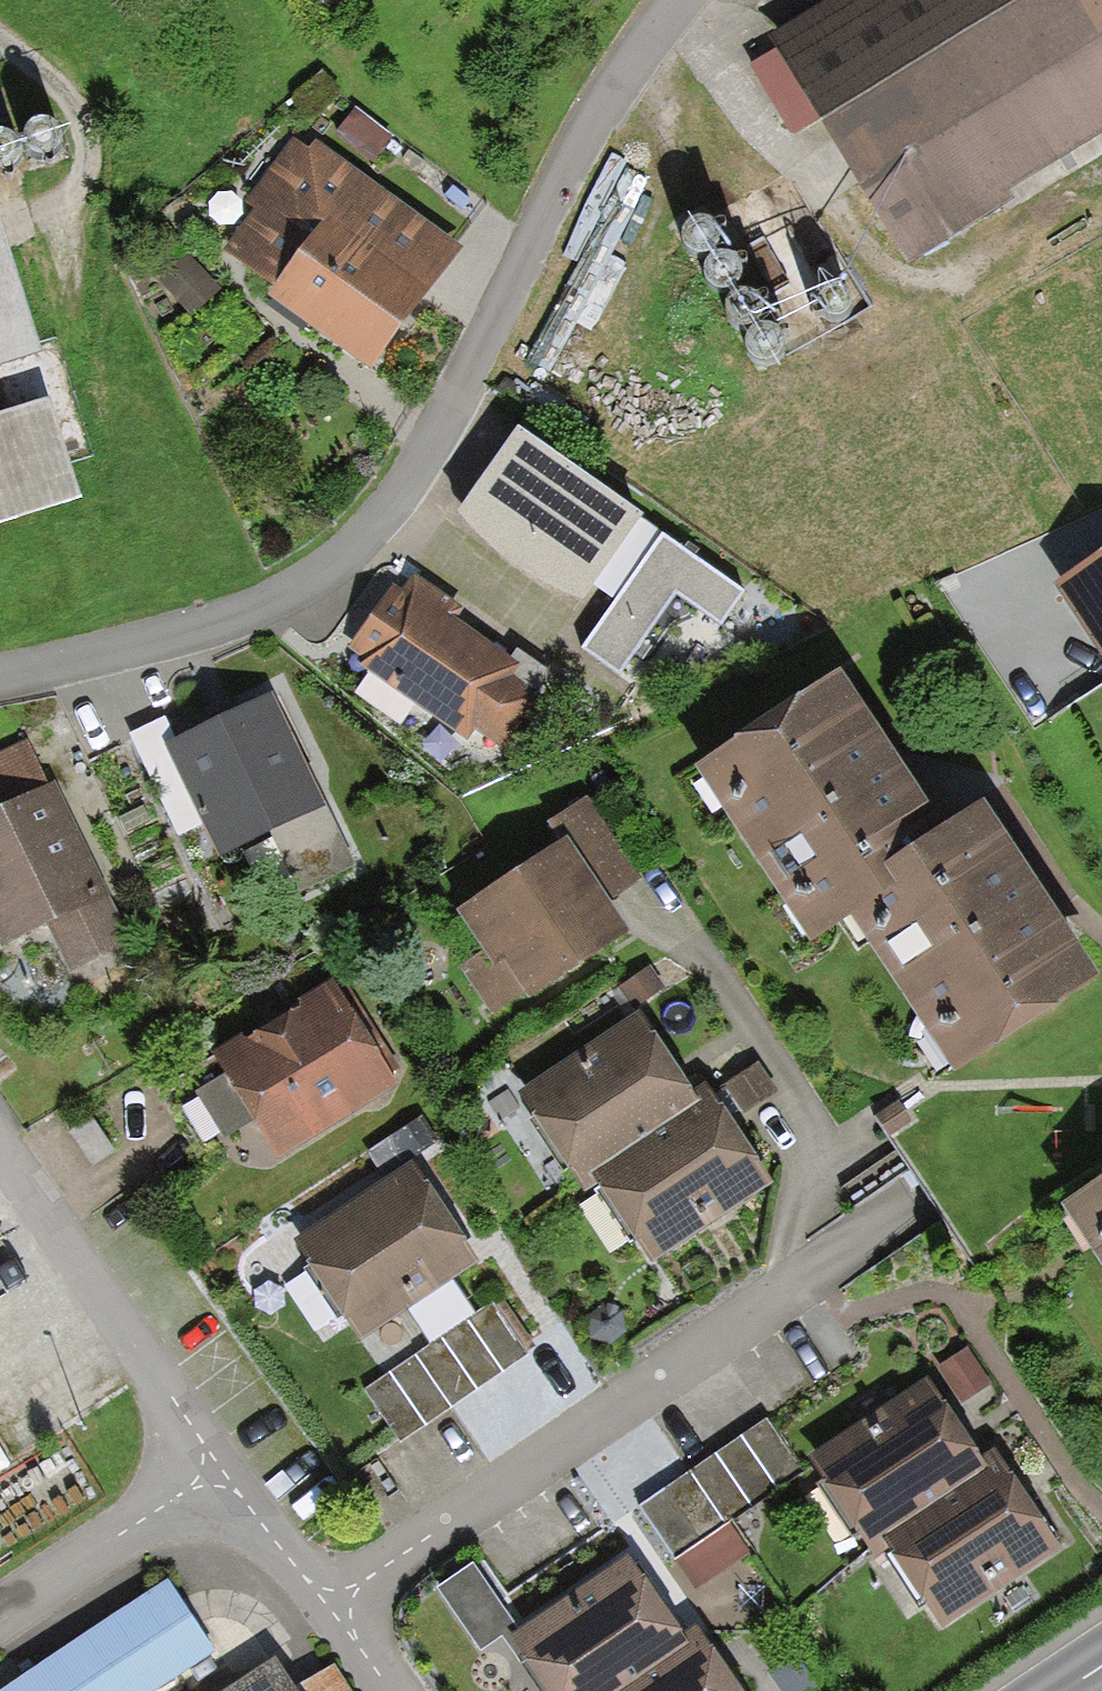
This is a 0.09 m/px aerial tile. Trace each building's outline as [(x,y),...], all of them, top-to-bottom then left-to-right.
[(779,53),(898,254),(1101,134),(1101,0),(870,0),(779,53)] [(330,137),(376,176),(400,148),(354,109),(330,137)] [(276,294),(271,300),(371,372),(463,250),(315,142),(308,153),(289,139),(211,248),(276,294)] [(617,262),(634,206),(599,196),(583,251),(617,262)] [(40,354),(0,229),(0,366),(40,354)] [(618,342),(597,281),(582,286),(578,274),(533,289),(566,385),(612,370),(604,346),(618,342)] [(80,501),(50,406),(0,422),(0,526),(80,501)] [(518,432),(463,513),(498,558),(526,579),(577,600),(637,514),(518,432)] [(659,540),(584,647),(622,675),(676,597),(719,625),(744,597),(659,540)] [(1071,589),(1101,636),(1101,568),(1071,589)] [(394,583),(347,648),(368,663),(364,670),(467,744),(478,729),(501,746),(535,698),(507,678),(516,666),(456,623),(465,611),(417,577),(406,591),(394,583)] [(950,1077),(1091,982),(980,819),(945,843),(840,687),(697,783),(807,946),(844,921),(950,1077)] [(199,818),(220,862),(269,838),(295,892),(352,866),(273,698),(175,743),(164,719),(130,734),(175,829),(199,818)] [(35,912),(62,963),(109,939),(88,900),(78,905),(22,798),(0,810),(0,930),(35,912)] [(510,999),(613,931),(595,904),(627,883),(577,808),(542,831),(552,845),(452,911),(510,999)] [(638,972),(614,988),(639,1025),(663,1009),(638,972)] [(265,1143),(383,1073),(331,985),(211,1057),(220,1073),(183,1095),(207,1136),(247,1112),(265,1143)] [(619,1023),(506,1098),(563,1181),(675,1106),(619,1023)] [(763,1091),(746,1066),(710,1090),(727,1115),(763,1091)] [(636,1265),(757,1184),(696,1095),(576,1175),(636,1265)] [(337,1338),(455,1259),(395,1170),(277,1249),(337,1338)] [(1076,1217),(1101,1255),(1101,1200),(1076,1217)] [(530,1354),(492,1298),(371,1379),(409,1436),(530,1354)] [(967,1351),(937,1370),(961,1406),(990,1386),(967,1351)] [(987,1467),(933,1386),(813,1461),(876,1559),(888,1552),(883,1543),(992,1475),(987,1467)] [(751,1553),(730,1523),(801,1476),(764,1422),(639,1507),(696,1591),(751,1553)] [(14,1466),(0,1436),(0,1472),(14,1466)] [(939,1625),(1057,1549),(999,1460),(987,1467),(992,1475),(883,1543),(888,1552),(939,1625)] [(507,1645),(538,1690),(631,1690),(691,1651),(684,1641),(634,1563),(507,1645)] [(474,1566),(435,1594),(477,1653),(516,1626),(474,1566)] [(213,1657),(171,1585),(7,1690),(163,1690),(213,1657)] [(699,1631),(684,1641),(691,1651),(631,1690),(740,1690),(699,1631)] [(275,1659),(227,1690),(296,1690),(275,1659)]
